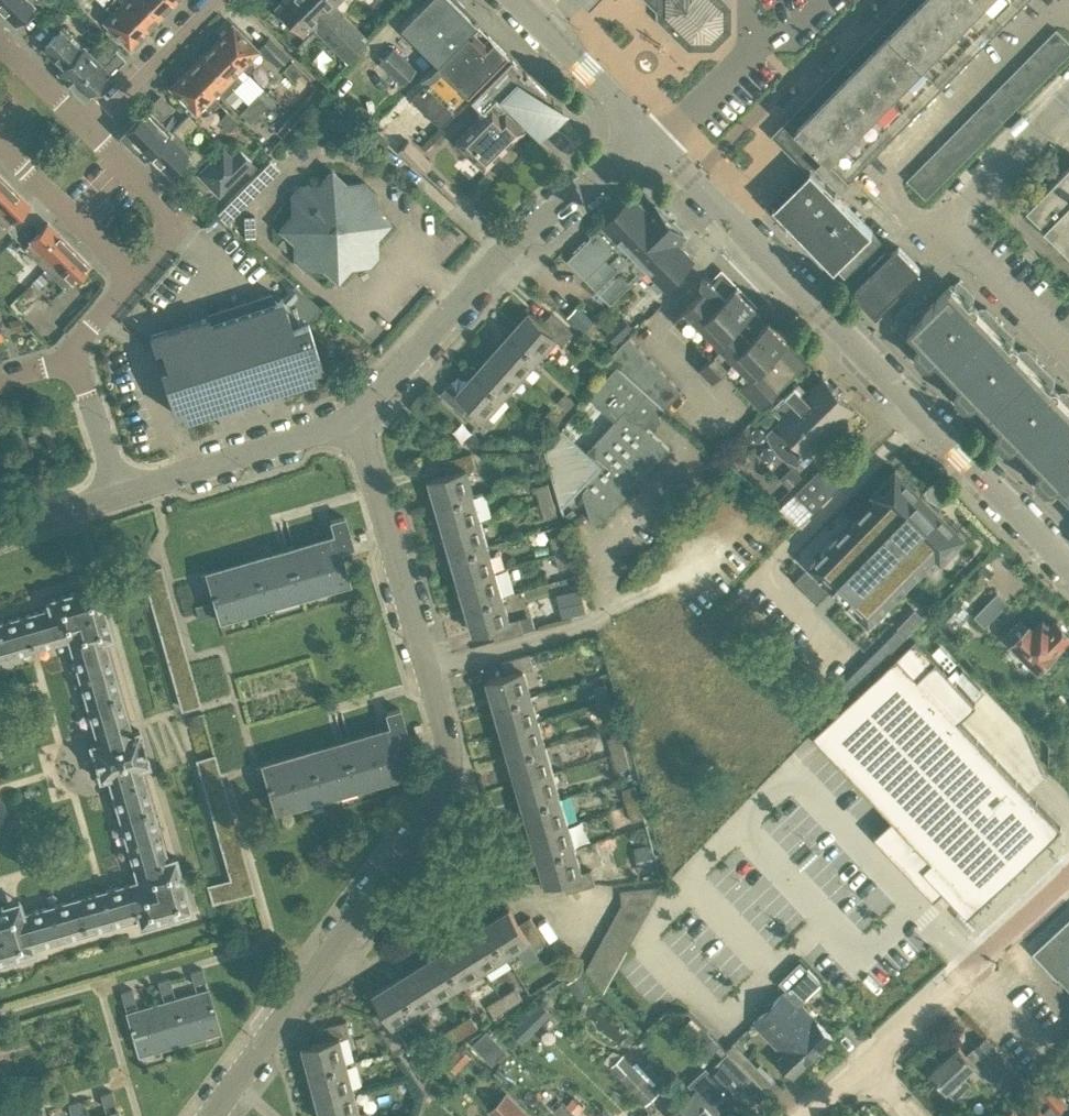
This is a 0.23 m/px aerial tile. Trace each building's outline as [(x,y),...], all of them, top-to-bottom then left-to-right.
[(14,22),(36,0),(0,0),(0,8),(14,22)] [(121,6),(115,0),(113,0),(105,7),(112,15),(106,21),(112,28),(112,29),(117,34),(119,34),(129,45),(145,29),(121,6)] [(121,6),(145,29),(159,14),(145,0),(115,0),(121,6)] [(159,14),(173,0),(145,0),(159,14)] [(275,6),(302,32),(311,23),(347,59),(367,38),(353,24),(346,31),(314,0),(280,0),(275,6)] [(346,31),(353,24),(343,14),(344,12),(333,1),(334,0),(314,0),(346,31)] [(476,23),(452,0),(424,0),(398,26),(436,64),(476,23)] [(724,27),(723,9),(715,0),(666,0),(667,15),(673,21),(668,25),(682,38),(686,34),(692,40),(711,40),(724,27)] [(894,34),(888,34),(862,60),(863,66),(851,73),(839,86),(816,114),(809,114),(793,130),(793,137),(817,163),(842,187),(935,94),(1013,14),(1027,0),(927,0),(894,34)] [(65,15),(56,6),(45,17),(54,26),(65,15)] [(420,79),(424,83),(410,97),(439,126),(445,120),(469,97),(508,56),(476,23),(436,64),(420,79)] [(64,66),(80,50),(73,43),(79,36),(67,24),(44,46),(64,66)] [(216,42),(240,65),(248,72),(263,57),(249,43),(249,42),(244,37),(242,37),(232,26),(216,42)] [(1048,38),(1066,56),(1068,53),(1068,40),(1057,28),(1048,38)] [(269,37),(259,46),(258,47),(278,66),(289,56),(269,37)] [(1066,56),(1048,38),(1038,47),(1057,65),(1066,56)] [(216,42),(202,57),(233,87),(242,78),(234,71),(240,65),(216,42)] [(84,47),(80,50),(64,66),(58,72),(83,97),(108,72),(107,70),(120,57),(109,45),(96,59),(84,47)] [(416,68),(393,47),(378,63),(401,84),(416,68)] [(1057,65),(1038,47),(1029,57),(1047,75),(1057,65)] [(521,69),(508,56),(469,97),(481,109),(488,102),(491,104),(491,105),(501,116),(511,105),(523,118),(539,134),(556,117),(554,116),(561,109),(561,108),(551,104),(554,101),(525,72),(522,74),(519,71),(521,69)] [(202,57),(187,71),(211,95),(211,94),(217,89),(224,96),(233,87),(202,57)] [(1047,75),(1029,57),(1020,66),(1038,84),(1047,75)] [(282,69),(292,79),(302,70),(291,59),(282,69)] [(1038,84),(1020,66),(1010,75),(1029,94),(1038,84)] [(187,71),(172,87),(183,97),(183,98),(182,99),(187,104),(188,104),(189,104),(195,110),(202,103),(210,111),(219,102),(211,94),(211,95),(187,71)] [(1010,75),(1001,85),(1019,103),(1029,94),(1010,75)] [(1001,85),(992,94),(1010,113),(1019,103),(1001,85)] [(249,102),(259,113),(269,103),(258,93),(249,102)] [(1010,113),(992,94),(982,104),(1001,122),(1010,113)] [(148,154),(169,133),(157,121),(171,107),(160,96),(153,103),(152,103),(146,109),(145,108),(120,133),(145,158),(148,155),(148,154)] [(259,113),(249,102),(239,112),(250,122),(259,113)] [(1001,122),(982,104),(973,113),(992,131),(1001,122)] [(501,116),(491,105),(454,141),(484,170),(524,130),(518,124),(523,118),(511,105),(501,116)] [(227,110),(218,120),(228,130),(238,120),(227,110)] [(973,113),(964,123),(982,141),(992,131),(973,113)] [(982,141),(964,123),(954,132),(973,150),(982,141)] [(379,152),(389,140),(373,125),(362,137),(379,152)] [(176,126),(169,133),(148,154),(148,155),(166,174),(192,149),(182,139),(185,135),(176,126)] [(954,132),(945,142),(964,160),(973,150),(954,132)] [(407,159),(417,149),(408,139),(398,150),(407,159)] [(945,142),(936,151),(954,169),(964,160),(945,142)] [(222,149),(199,173),(218,192),(249,160),(238,150),(231,158),(222,149)] [(430,162),(417,149),(407,159),(420,172),(430,162)] [(936,151),(926,160),(945,179),(954,169),(936,151)] [(926,160),(917,170),(936,188),(945,179),(926,160)] [(166,182),(186,199),(200,183),(180,166),(166,182)] [(1026,209),(1046,229),(1068,251),(1068,166),(1026,209)] [(775,204),(774,205),(835,268),(873,231),(812,168),(810,170),(805,175),(797,183),(790,190),(793,193),(778,207),(776,206),(777,205),(775,204)] [(351,266),(363,266),(363,260),(365,260),(372,252),(372,250),(378,249),(377,237),(390,222),(375,209),(374,190),(364,181),(345,183),(330,169),(317,185),(298,186),(289,196),(290,215),(279,228),(293,242),(294,260),(304,269),(323,268),(338,281),(351,266)] [(936,188),(917,170),(908,179),(926,198),(936,188)] [(0,190),(0,224),(4,228),(28,204),(8,183),(0,190)] [(586,277),(658,206),(656,204),(648,211),(633,195),(605,223),(606,225),(598,233),(596,232),(568,259),(586,277)] [(685,234),(658,206),(586,277),(605,297),(624,277),(631,284),(647,268),(673,245),(674,245),(678,241),(685,234)] [(44,268),(68,243),(47,223),(30,240),(32,242),(25,249),(44,268)] [(694,258),(678,241),(674,245),(673,245),(647,268),(657,278),(650,284),(658,292),(664,286),(665,286),(694,258)] [(68,243),(44,268),(63,286),(69,280),(71,282),(89,264),(68,243)] [(1028,244),(1022,250),(1021,250),(1032,262),(1039,255),(1028,244)] [(861,283),(877,299),(888,299),(896,292),(921,268),(899,245),(888,256),(884,252),(868,268),(872,272),(861,283)] [(47,280),(41,273),(32,281),(38,288),(47,280)] [(757,308),(744,295),(737,287),(732,291),(719,278),(723,274),(722,273),(713,283),(709,279),(706,278),(704,279),(702,281),(701,283),(702,286),(705,290),(675,319),(711,356),(700,366),(707,374),(761,321),(752,312),(757,308)] [(1068,390),(1061,389),(1059,392),(1053,385),(1055,383),(1055,377),(1042,363),(1043,363),(1042,362),(1041,361),(1028,348),(1021,348),(1019,350),(1012,343),(1015,341),(1015,334),(1001,321),(1002,320),(1001,319),(1000,320),(987,306),(980,306),(978,308),(972,302),(974,300),(974,293),(961,279),(961,278),(960,278),(949,288),(949,287),(925,311),(922,308),(913,308),(906,314),(905,324),(920,339),(918,340),(919,341),(916,344),(916,354),(924,362),(934,362),(937,359),(938,361),(940,359),(960,380),(959,381),(960,383),(956,386),(956,396),(964,404),(974,404),(978,401),(979,402),(980,401),(1001,422),(999,423),(1000,425),(997,428),(997,438),(1005,446),(1015,446),(1018,443),(1019,444),(1021,443),(1041,464),(1040,465),(1041,466),(1037,469),(1037,480),(1045,488),(1056,488),(1059,485),(1060,486),(1061,485),(1067,491),(1068,491),(1068,391),(1068,390)] [(5,296),(15,308),(31,294),(20,282),(5,296)] [(183,419),(288,385),(314,377),(311,369),(322,366),(308,322),(321,306),(295,283),(280,299),(208,322),(206,315),(174,325),(179,339),(160,345),(166,365),(159,367),(173,413),(180,410),(183,419)] [(578,304),(569,314),(568,315),(585,330),(594,320),(578,304)] [(511,331),(539,355),(557,335),(564,341),(574,330),(551,311),(542,321),(529,311),(511,331)] [(635,327),(623,315),(605,332),(617,344),(635,327)] [(10,319),(13,331),(22,328),(19,316),(10,319)] [(761,321),(707,374),(713,380),(724,370),(760,407),(808,361),(807,361),(804,364),(785,346),(790,341),(770,321),(765,325),(761,321)] [(539,355),(511,331),(494,350),(522,375),(539,355)] [(619,367),(640,347),(629,336),(608,357),(617,365),(619,367)] [(631,377),(650,357),(640,347),(619,367),(631,377)] [(522,375),(494,350),(476,370),(504,395),(522,375)] [(642,387),(661,368),(650,357),(631,377),(642,387)] [(619,367),(617,365),(589,396),(616,419),(591,446),(631,482),(634,479),(641,479),(670,447),(647,427),(653,421),(656,421),(660,418),(659,414),(665,407),(653,397),(642,387),(631,377),(619,367)] [(672,379),(661,368),(642,387),(653,397),(672,379)] [(504,395),(476,370),(458,390),(471,402),(462,413),(484,432),(494,421),(487,415),(504,395)] [(776,421),(778,423),(770,431),(775,443),(777,447),(786,454),(798,460),(806,452),(808,454),(855,409),(823,376),(804,394),(795,384),(771,408),(780,417),(776,421)] [(665,407),(682,390),(672,379),(653,397),(665,407)] [(554,404),(564,413),(575,401),(565,391),(554,404)] [(564,413),(554,404),(543,417),(553,426),(564,413)] [(545,447),(562,508),(586,481),(590,484),(583,491),(591,519),(599,526),(630,491),(628,485),(631,482),(591,446),(588,450),(563,427),(545,447)] [(464,438),(468,442),(476,433),(472,429),(464,438)] [(437,504),(474,494),(467,470),(476,467),(472,452),(443,460),(447,473),(430,478),(437,504)] [(839,485),(821,466),(794,492),(813,511),(839,485)] [(824,524),(796,552),(768,580),(782,594),(788,588),(845,645),(935,554),(941,559),(964,535),(895,467),(871,491),(877,496),(837,537),(824,524)] [(540,503),(553,499),(548,483),(535,487),(540,503)] [(481,519),(474,494),(437,504),(445,529),(481,519)] [(557,515),(553,499),(540,503),(544,519),(557,515)] [(335,539),(207,576),(213,600),(217,613),(219,619),(220,618),(219,614),(234,610),(235,614),(252,609),(251,605),(266,600),(267,605),(284,600),(283,595),(298,591),(299,595),(300,595),(299,591),(314,586),(315,591),(333,586),(331,582),(346,577),(348,581),(349,581),(339,547),(351,544),(351,545),(352,544),(344,516),(330,520),(335,539)] [(488,544),(481,519),(445,529),(452,555),(488,544)] [(555,552),(568,548),(563,532),(550,536),(555,552)] [(495,569),(488,544),(452,555),(459,580),(495,569)] [(572,565),(568,548),(555,552),(560,568),(572,565)] [(503,595),(495,569),(459,580),(466,605),(503,595)] [(143,571),(136,573),(141,590),(148,588),(143,571)] [(141,590),(136,573),(128,575),(133,592),(141,590)] [(133,592),(128,575),(121,577),(126,595),(133,592)] [(62,622),(104,610),(97,585),(46,599),(48,608),(58,641),(67,638),(62,622)] [(167,588),(150,593),(152,600),(169,595),(167,588)] [(586,610),(580,589),(559,595),(565,616),(586,610)] [(974,615),(985,626),(1009,601),(998,591),(974,615)] [(172,603),(169,595),(152,600),(154,608),(172,603)] [(503,595),(466,605),(474,631),(491,626),(495,639),(524,631),(520,618),(510,620),(503,595)] [(217,613),(213,600),(195,605),(199,619),(217,613)] [(172,603),(154,608),(156,616),(174,611),(172,603)] [(58,641),(48,608),(22,616),(31,649),(58,641)] [(112,639),(104,610),(62,622),(67,638),(71,651),(104,641),(112,639)] [(174,611),(156,616),(158,623),(176,618),(174,611)] [(22,616),(0,622),(0,637),(6,656),(31,649),(22,616)] [(176,618),(158,623),(161,631),(178,626),(176,618)] [(1010,641),(1037,667),(1068,635),(1068,632),(1055,619),(1049,624),(1042,618),(1033,627),(1029,623),(1027,625),(1019,618),(1006,632),(1013,638),(1010,641)] [(180,633),(178,626),(161,631),(163,638),(180,633)] [(891,634),(900,643),(907,635),(899,626),(891,634)] [(182,641),(180,633),(163,638),(165,646),(182,641)] [(893,650),(900,643),(891,634),(884,641),(893,650)] [(111,666),(104,641),(71,651),(78,676),(111,666)] [(185,649),(182,641),(165,646),(167,654),(185,649)] [(877,648),(886,657),(893,650),(884,641),(877,648)] [(877,648),(870,655),(879,664),(886,657),(877,648)] [(187,656),(185,649),(167,654),(169,661),(187,656)] [(495,705),(531,695),(525,671),(534,668),(529,652),(501,660),(505,674),(487,679),(495,705)] [(542,661),(550,659),(548,652),(540,654),(542,661)] [(815,732),(973,899),(1036,840),(1040,844),(1061,824),(940,697),(958,680),(936,657),(918,673),(899,652),(815,732)] [(872,670),(879,664),(870,655),(863,661),(872,670)] [(187,656),(169,661),(171,669),(189,664),(187,656)] [(863,661),(856,668),(865,677),(872,670),(863,661)] [(189,664),(171,669),(174,677),(191,671),(189,664)] [(111,666),(78,676),(85,702),(118,693),(111,666)] [(858,684),(865,677),(856,668),(849,675),(858,684)] [(191,671),(174,677),(176,684),(193,679),(191,671)] [(849,675),(842,682),(851,691),(858,684),(849,675)] [(196,687),(193,679),(176,684),(178,692),(196,687)] [(844,698),(851,691),(842,682),(835,689),(844,698)] [(598,702),(610,699),(606,683),(594,686),(598,702)] [(196,687),(178,692),(180,699),(198,694),(196,687)] [(118,693),(85,702),(93,729),(126,719),(118,693)] [(200,703),(198,694),(180,699),(183,708),(200,703)] [(539,720),(531,695),(495,705),(502,731),(539,720)] [(610,699),(598,702),(602,719),(615,715),(610,699)] [(391,731),(262,768),(269,792),(273,805),(274,811),(275,810),(274,806),(289,802),(290,806),(308,801),(307,797),(321,793),(322,797),(340,792),(339,787),(354,783),(355,787),(356,787),(355,783),(370,778),(371,783),(388,778),(387,773),(402,769),(403,773),(404,773),(395,739),(407,736),(407,737),(408,736),(400,708),(386,712),(391,731)] [(126,719),(93,729),(97,742),(89,745),(99,779),(107,777),(110,789),(143,779),(140,767),(148,765),(138,731),(130,733),(126,719)] [(539,720),(502,731),(509,756),(546,746),(539,720)] [(1028,728),(1011,742),(1020,752),(1036,738),(1028,728)] [(613,754),(625,750),(620,733),(608,737),(613,754)] [(1053,757),(1038,740),(1018,757),(1033,775),(1053,757)] [(553,771),(546,746),(509,756),(517,781),(553,771)] [(625,750),(613,754),(617,769),(630,766),(625,750)] [(200,768),(217,763),(215,755),(213,756),(198,760),(200,768)] [(1032,782),(1059,807),(1068,796),(1068,771),(1054,758),(1032,782)] [(800,768),(843,808),(851,799),(808,760),(800,768)] [(217,763),(200,768),(202,776),(220,771),(217,763)] [(220,771),(202,776),(204,784),(222,779),(220,771)] [(553,771),(517,781),(524,807),(561,796),(553,771)] [(143,779),(110,789),(118,816),(151,806),(143,779)] [(224,786),(222,779),(204,784),(207,791),(224,786)] [(627,804),(640,801),(635,784),(623,787),(627,804)] [(224,786),(207,791),(209,799),(226,794),(224,786)] [(273,805),(269,792),(251,797),(255,810),(273,805)] [(228,801),(226,794),(209,799),(211,806),(228,801)] [(561,796),(524,807),(531,832),(568,822),(561,796)] [(228,801),(211,806),(213,814),(231,809),(228,801)] [(644,817),(640,801),(627,804),(632,820),(644,817)] [(151,806),(118,816),(125,842),(158,832),(151,806)] [(233,816),(231,809),(213,814),(215,821),(233,816)] [(235,824),(233,816),(215,821),(217,829),(235,824)] [(575,847),(568,822),(531,832),(539,857),(575,847)] [(235,824),(217,829),(220,837),(237,832),(235,824)] [(166,859),(158,832),(125,842),(133,869),(166,859)] [(237,832),(220,837),(222,844),(239,839),(237,832)] [(239,839),(222,844),(224,852),(241,847),(239,839)] [(650,844),(634,848),(640,871),(656,867),(650,844)] [(244,854),(241,847),(224,852),(226,859),(244,854)] [(575,847),(539,857),(546,883),(564,878),(567,891),(596,883),(591,868),(582,871),(575,847)] [(246,862),(244,854),(226,859),(228,867),(246,862)] [(175,856),(166,859),(133,869),(137,881),(140,894),(154,890),(155,893),(164,891),(165,899),(178,896),(177,893),(185,891),(175,856)] [(228,867),(232,880),(237,897),(254,892),(246,862),(228,867)] [(237,897),(232,880),(224,882),(229,899),(237,897)] [(140,894),(137,881),(127,884),(137,917),(139,925),(190,911),(185,891),(177,893),(178,896),(165,899),(164,891),(155,893),(154,890),(140,894)] [(224,882),(217,884),(222,901),(229,899),(224,882)] [(137,917),(127,884),(102,891),(112,924),(137,917)] [(222,901),(217,884),(209,886),(214,904),(222,901)] [(622,901),(645,913),(660,885),(621,889),(622,901)] [(112,924),(102,891),(77,898),(86,931),(112,924)] [(77,898),(50,906),(60,939),(86,931),(77,898)] [(622,901),(616,913),(638,925),(645,913),(622,901)] [(0,907),(0,938),(6,960),(33,952),(32,947),(23,914),(19,902),(0,907)] [(50,906),(23,914),(32,947),(60,939),(50,906)] [(487,923),(506,954),(528,940),(533,949),(546,941),(531,916),(518,924),(509,909),(487,923)] [(638,925),(616,913),(609,925),(632,937),(638,925)] [(1037,952),(1068,987),(1068,922),(1037,952)] [(506,954),(487,923),(464,937),(483,968),(506,954)] [(609,925),(603,936),(626,949),(632,937),(609,925)] [(603,936),(597,948),(620,960),(626,949),(603,936)] [(464,937),(442,951),(461,982),(483,968),(464,937)] [(597,948),(591,960),(613,972),(620,960),(597,948)] [(461,982),(442,951),(420,965),(439,996),(461,982)] [(613,972),(591,960),(584,972),(603,991),(613,972)] [(420,965),(397,978),(417,1009),(439,996),(420,965)] [(808,968),(768,1007),(816,1058),(819,1056),(819,1049),(833,1036),(800,1002),(821,982),(808,968)] [(206,980),(203,969),(191,972),(193,983),(206,980)] [(575,994),(588,985),(581,974),(568,983),(575,994)] [(173,989),(170,978),(158,982),(161,993),(173,989)] [(417,1009),(397,978),(375,993),(383,1007),(371,1015),(395,1054),(409,1045),(395,1023),(417,1009)] [(501,995),(508,1006),(523,997),(516,986),(501,995)] [(208,988),(183,995),(195,1037),(204,1035),(203,1031),(218,1027),(219,1031),(220,1030),(208,988)] [(136,1000),(133,989),(120,993),(124,1003),(136,1000)] [(183,995),(151,1004),(163,1047),(172,1044),(170,1040),(185,1036),(186,1040),(195,1037),(183,995)] [(508,1006),(501,995),(487,1004),(494,1016),(508,1006)] [(847,1008),(841,1001),(834,1008),(840,1015),(847,1008)] [(126,1011),(138,1054),(139,1053),(138,1049),(153,1045),(154,1049),(163,1047),(151,1004),(126,1011)] [(816,1058),(768,1007),(754,1021),(784,1052),(778,1057),(794,1074),(810,1059),(815,1060),(816,1058)] [(457,1023),(464,1035),(479,1025),(471,1014),(457,1023)] [(534,1029),(524,1018),(512,1030),(522,1041),(534,1029)] [(311,1071),(347,1062),(340,1038),(351,1035),(347,1020),(318,1027),(322,1041),(304,1045),(311,1071)] [(464,1035),(457,1023),(442,1032),(450,1044),(464,1035)] [(705,1030),(693,1042),(708,1057),(720,1045),(705,1030)] [(933,1076),(947,1090),(947,1089),(954,1096),(971,1081),(963,1073),(974,1064),(988,1079),(997,1071),(1016,1091),(1027,1080),(985,1036),(975,1046),(979,1051),(971,1059),(957,1045),(934,1066),(929,1070),(934,1076),(933,1076)] [(752,1076),(765,1088),(771,1082),(776,1078),(762,1063),(757,1067),(744,1054),(736,1045),(730,1051),(752,1076)] [(462,1046),(447,1062),(456,1071),(471,1055),(462,1046)] [(683,1099),(699,1115),(723,1115),(713,1105),(727,1091),(732,1097),(743,1087),(743,1084),(752,1076),(730,1051),(721,1059),(723,1063),(722,1064),(714,1071),(710,1067),(693,1083),(697,1087),(683,1099)] [(640,1096),(651,1108),(654,1103),(650,1099),(660,1091),(624,1052),(610,1065),(640,1096)] [(347,1062),(311,1071),(317,1097),(354,1087),(347,1062)] [(1051,1105),(1061,1096),(1059,1094),(1064,1090),(1058,1083),(1044,1097),(1051,1105)] [(317,1097),(323,1115),(372,1115),(370,1110),(360,1112),(354,1087),(317,1097)] [(115,1102),(112,1091),(100,1094),(103,1105),(115,1102)] [(508,1092),(492,1107),(501,1115),(532,1115),(508,1092)] [(647,1107),(634,1092),(618,1107),(627,1115),(637,1115),(647,1107)] [(1061,1096),(1051,1105),(1058,1113),(1068,1103),(1061,1096)] [(683,1099),(669,1113),(672,1115),(699,1115),(683,1099)] [(83,1111),(80,1100),(68,1104),(71,1114),(83,1111)] [(555,1109),(562,1115),(581,1115),(564,1100),(555,1109)] [(1043,1112),(1035,1104),(1022,1115),(1039,1115),(1043,1112)]
